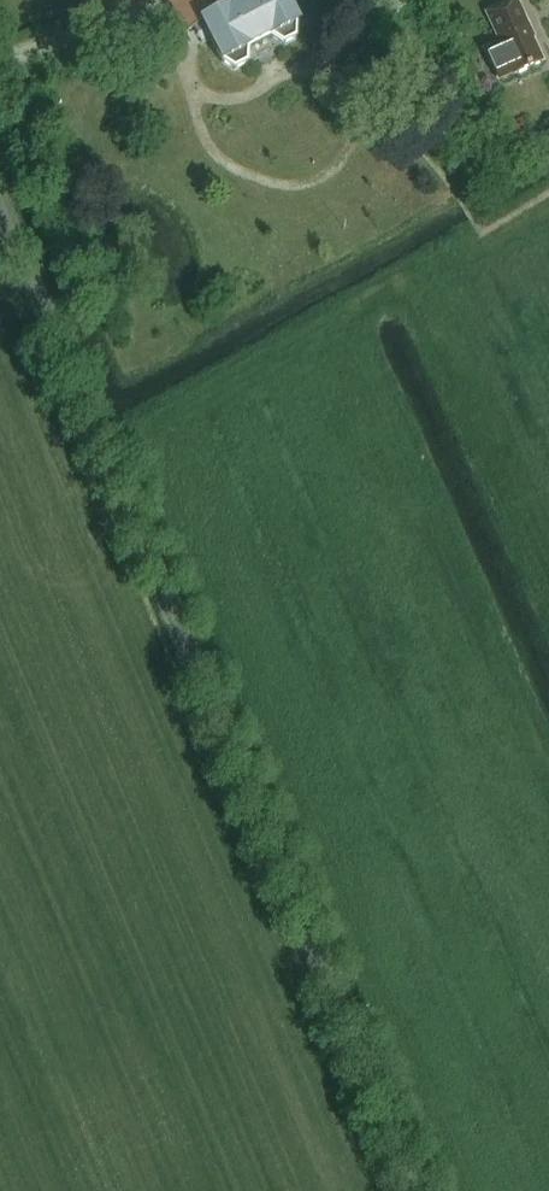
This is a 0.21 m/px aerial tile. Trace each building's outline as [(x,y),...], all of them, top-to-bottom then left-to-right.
[(177,11),(190,38),(208,29),(226,65),(236,72),(300,39),(302,28),(288,0),(164,0),(177,11)] [(485,12),(499,43),(486,49),(501,80),(517,72),(518,75),(546,61),(530,27),(517,0),(509,0),(485,12)]
